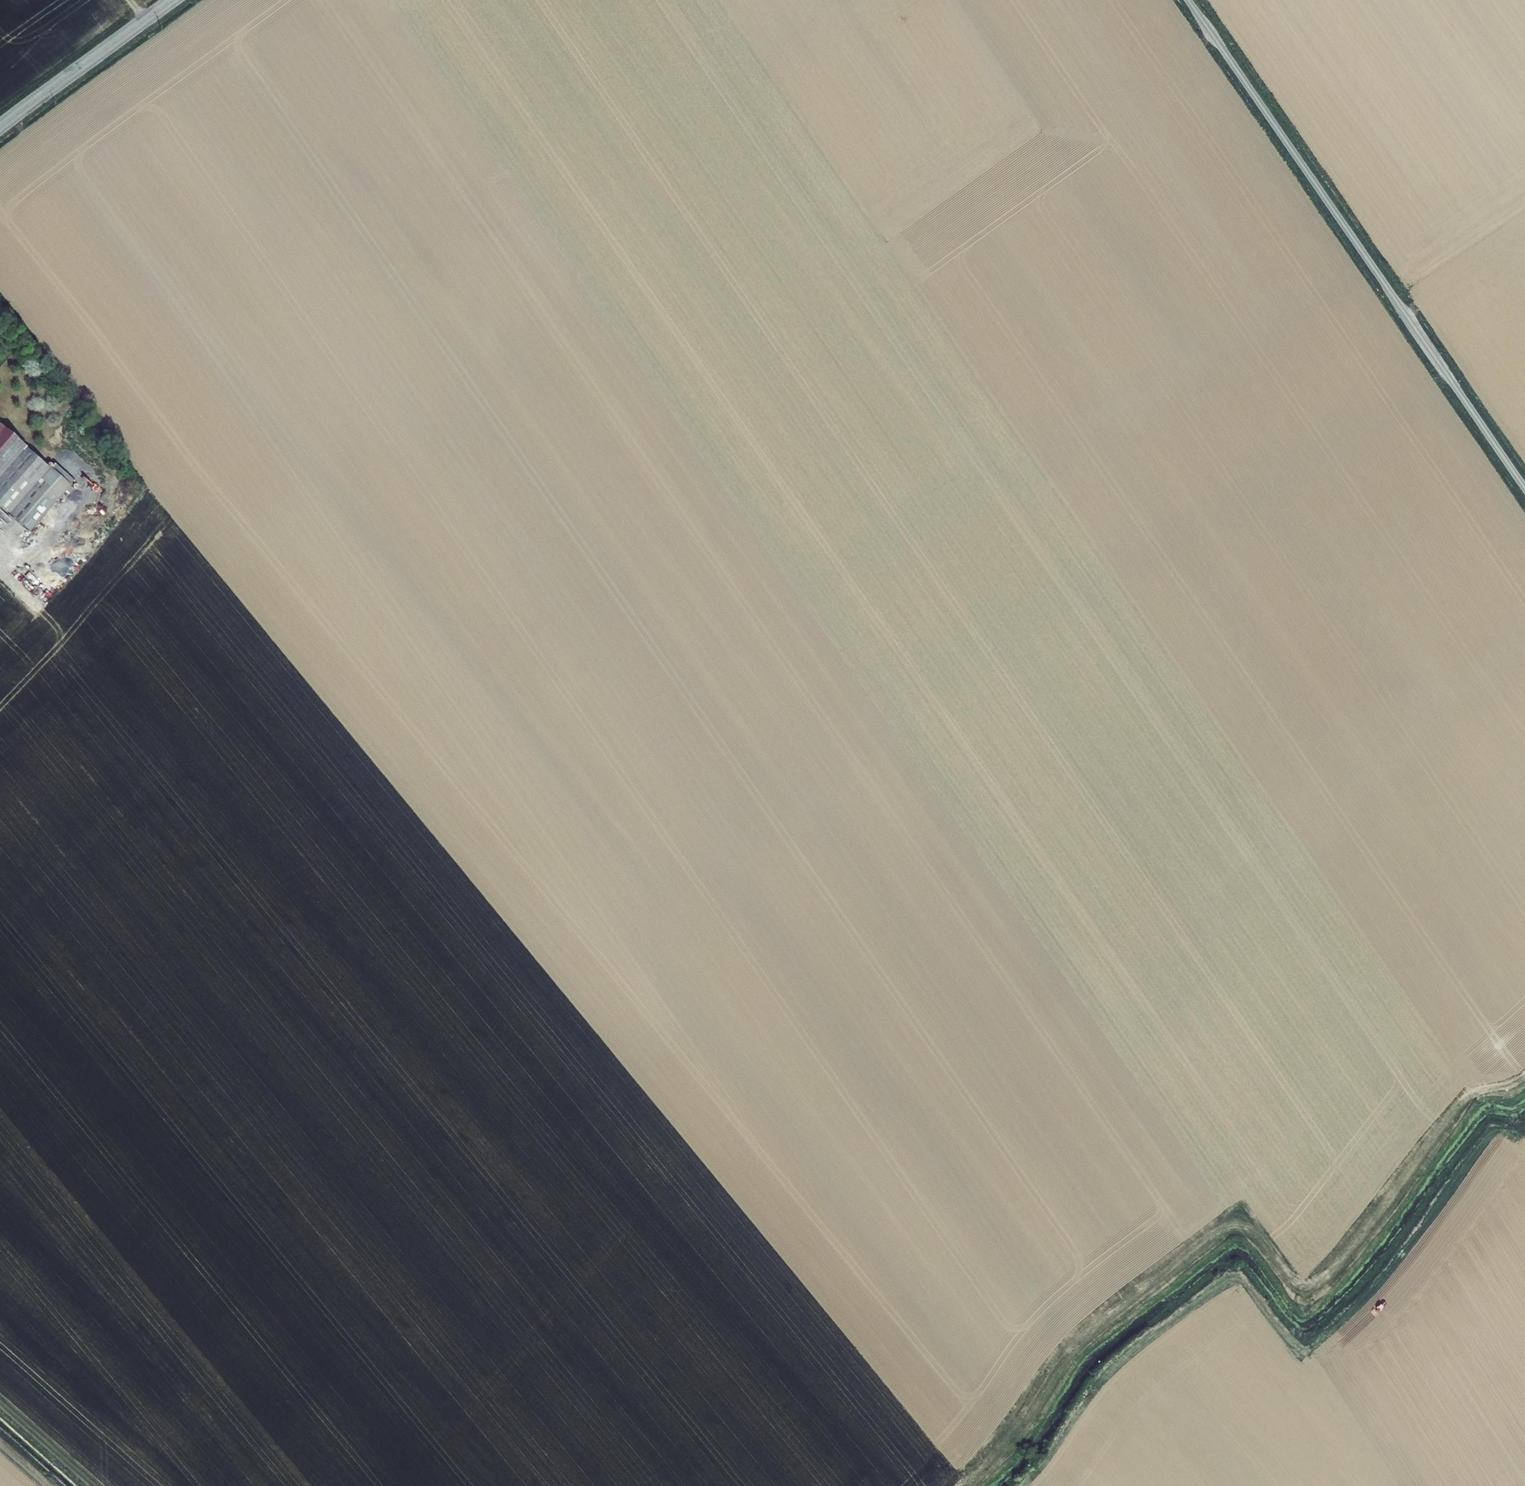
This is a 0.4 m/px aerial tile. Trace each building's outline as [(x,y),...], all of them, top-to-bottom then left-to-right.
[(10,514),(51,467),(0,422),(0,505),(10,514)] [(75,480),(55,462),(51,467),(72,484),(75,480)] [(72,484),(51,467),(10,514),(30,532),(72,484)] [(103,496),(106,503),(119,498),(117,491),(103,496)]
